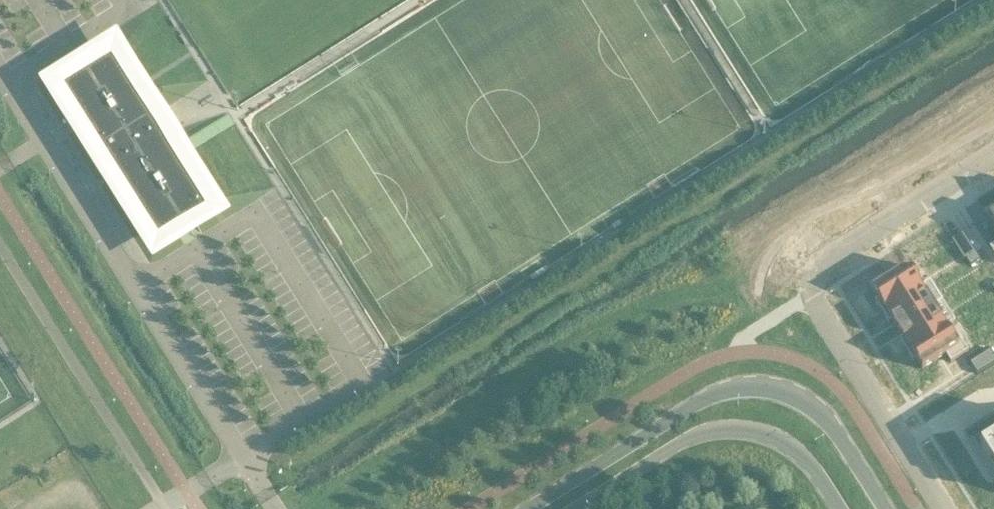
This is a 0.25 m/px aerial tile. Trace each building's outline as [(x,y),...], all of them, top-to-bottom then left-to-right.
[(218,200),(124,49),(64,87),(159,237),(218,200)] [(963,232),(951,239),(958,250),(964,261),(966,260),(977,253),(970,242),(963,232)] [(977,253),(966,260),(971,266),(981,260),(977,253)] [(883,277),(869,285),(878,300),(875,302),(882,313),(922,287),(922,286),(910,267),(886,282),(883,277)] [(922,287),(882,313),(889,323),(892,321),(893,323),(897,330),(943,301),(931,283),(931,282),(930,281),(922,286),(922,287)] [(943,301),(897,330),(903,338),(899,340),(906,351),(951,323),(951,324),(955,321),(954,320),(943,301)] [(951,323),(906,351),(913,362),(916,360),(919,364),(922,369),(946,354),(951,362),(968,351),(951,324),(951,323)] [(970,362),(977,374),(993,364),(993,354),(991,349),(970,362)] [(975,451),(993,481),(993,440),(977,450),(975,451)]
